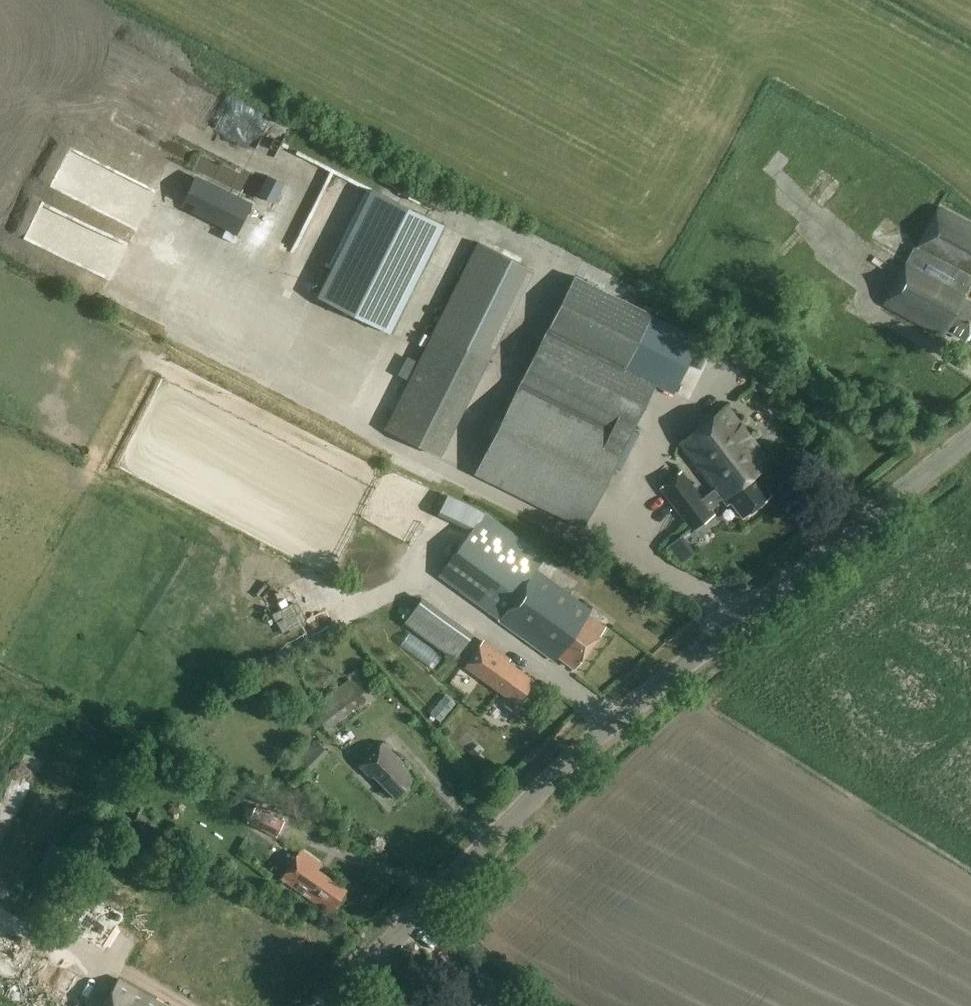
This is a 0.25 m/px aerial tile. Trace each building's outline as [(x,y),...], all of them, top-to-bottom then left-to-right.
[(371,189),(317,297),(389,333),(443,225),(371,189)] [(970,331),(970,306),(962,301),(970,284),(970,229),(938,211),(916,253),(912,251),(883,305),(943,337),(946,331),(965,342),(970,331)] [(98,267),(87,297),(274,365),(302,288),(121,221),(103,269),(98,267)] [(575,275),(521,384),(477,472),(584,525),(655,381),(626,367),(653,314),(575,275)] [(700,337),(653,314),(626,367),(655,381),(673,390),(700,337)] [(279,354),(295,358),(298,348),(282,344),(279,354)] [(742,519),(771,496),(755,475),(769,463),(725,407),(679,443),(717,491),(704,501),(680,471),(657,489),(691,532),(713,515),(709,511),(723,501),(728,506),(731,504),(742,519)] [(588,614),(591,610),(536,572),(547,557),(485,512),(440,574),(500,618),(499,620),(555,660),(558,656),(575,667),(604,626),(588,614)] [(422,593),(400,617),(447,659),(469,635),(422,593)] [(464,668),(516,705),(534,681),(508,662),(510,660),(484,641),(464,668)] [(361,672),(312,708),(329,731),(367,703),(361,694),(371,687),(361,672)] [(331,753),(317,740),(284,774),(297,787),(331,753)] [(394,796),(415,776),(403,765),(403,759),(384,740),(359,765),(369,775),(373,775),(394,796)] [(26,765),(6,756),(0,769),(0,823),(26,765)] [(60,807),(72,772),(47,763),(43,775),(40,774),(32,797),(60,807)] [(255,808),(247,824),(276,839),(284,823),(255,808)] [(31,847),(36,864),(56,858),(52,841),(31,847)] [(330,911),(345,889),(317,869),(321,864),(301,850),(282,877),(330,911)] [(64,931),(102,948),(117,913),(113,912),(122,891),(100,882),(93,899),(104,904),(94,927),(70,916),(64,931)] [(10,997),(32,943),(0,930),(0,993),(10,997)] [(149,964),(155,951),(143,946),(138,959),(149,964)] [(12,1004),(16,1005),(90,1005),(91,1003),(76,998),(85,974),(30,954),(12,1004)] [(118,977),(102,1005),(171,1005),(118,977)] [(491,996),(482,1005),(501,1005),(491,996)]
